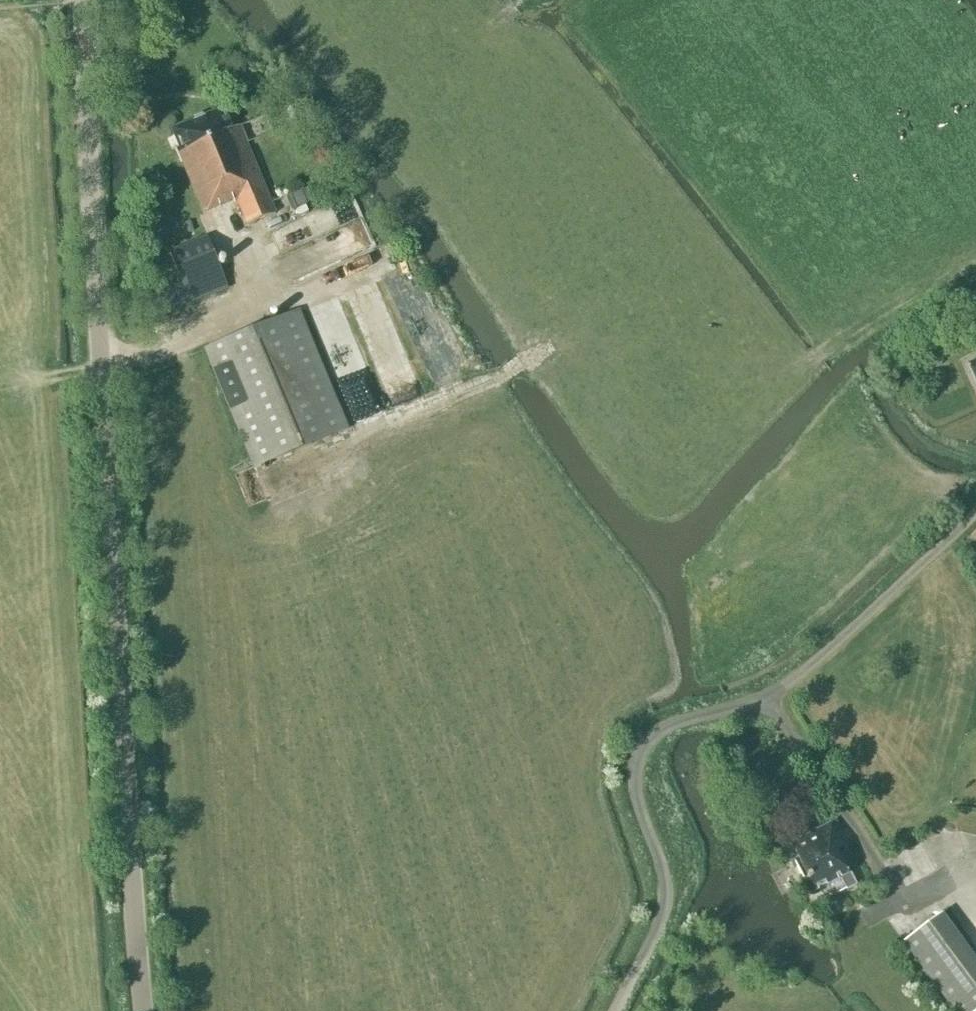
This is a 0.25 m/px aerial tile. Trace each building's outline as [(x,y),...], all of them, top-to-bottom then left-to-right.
[(234,128),(225,107),(204,116),(201,114),(195,117),(194,120),(171,130),(179,148),(177,149),(203,213),(233,200),(234,203),(237,202),(247,226),(275,214),(239,126),(234,128)] [(288,211),(307,201),(301,189),(282,199),(288,211)] [(149,318),(227,287),(207,237),(170,251),(182,283),(143,299),(149,318)] [(254,468),(348,428),(299,310),(204,349),(254,468)] [(966,364),(975,384),(975,360),(966,364)] [(847,874),(835,851),(842,847),(831,825),(792,846),(799,859),(794,861),(805,883),(808,881),(814,891),(811,893),(811,894),(841,878),(848,891),(858,886),(851,872),(847,874)] [(903,945),(953,1010),(975,1010),(975,964),(941,917),(903,945)]
